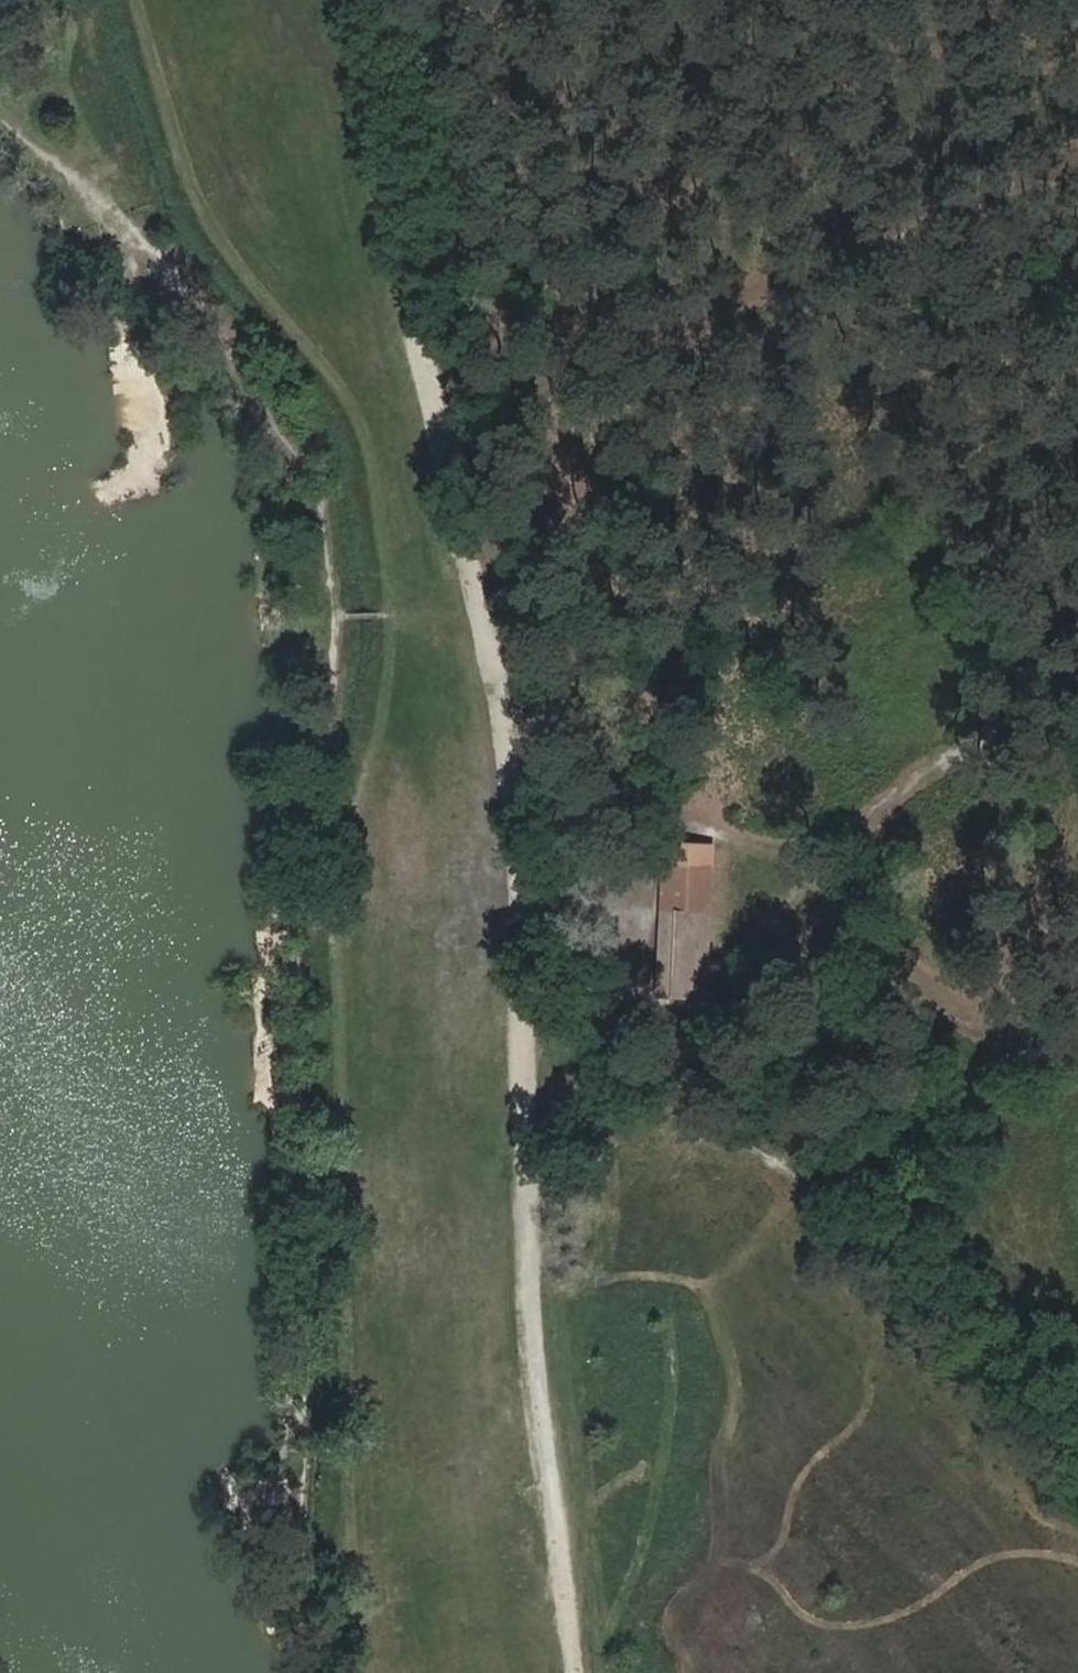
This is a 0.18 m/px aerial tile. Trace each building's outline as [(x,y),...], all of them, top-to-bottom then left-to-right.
[(660,911),(657,994),(672,995),(675,911),(660,911)] [(672,995),(705,995),(708,913),(675,911),(672,995)]
